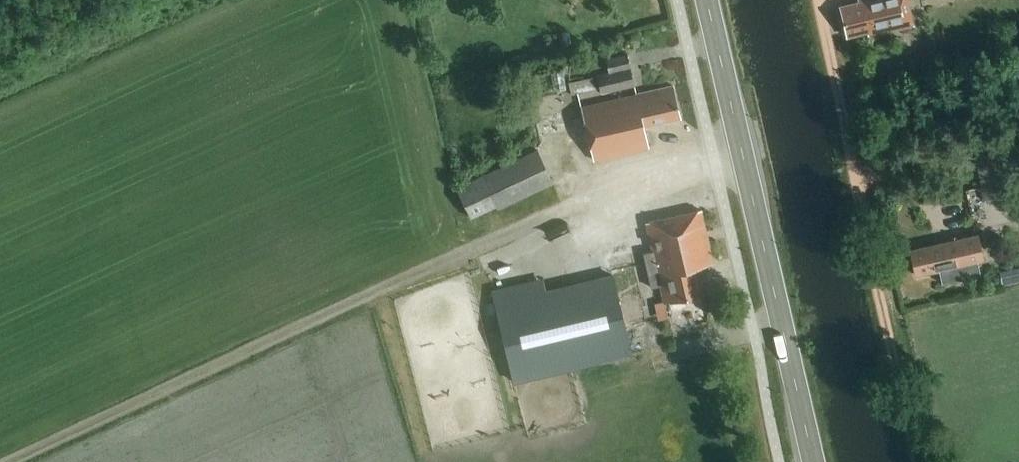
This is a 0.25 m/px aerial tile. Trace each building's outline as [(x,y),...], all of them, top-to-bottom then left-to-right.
[(897,28),(912,25),(906,0),(858,0),(859,3),(840,7),(847,37),(867,32),(868,35),(897,28)] [(601,95),(635,87),(627,55),(606,59),(608,73),(596,76),(601,95)] [(571,95),(598,89),(596,77),(568,83),(571,95)] [(672,86),(636,94),(603,102),(581,108),(593,161),(648,148),(644,127),(680,118),(672,86)] [(537,150),(482,175),(456,187),(471,218),(496,206),(498,211),(553,184),(537,150)] [(651,289),(660,287),(664,302),(703,293),(697,268),(713,263),(701,212),(646,224),(652,251),(643,254),(649,280),(651,289)] [(978,260),(983,260),(977,236),(973,236),(910,251),(916,275),(938,270),(941,284),(980,275),(977,261),(979,261),(978,260)] [(1000,272),(1003,287),(1018,283),(1018,268),(1000,272)] [(495,303),(511,372),(513,382),(631,354),(612,276),(541,293),(538,282),(492,291),(495,303)] [(642,323),(638,302),(624,305),(628,326),(642,323)]
